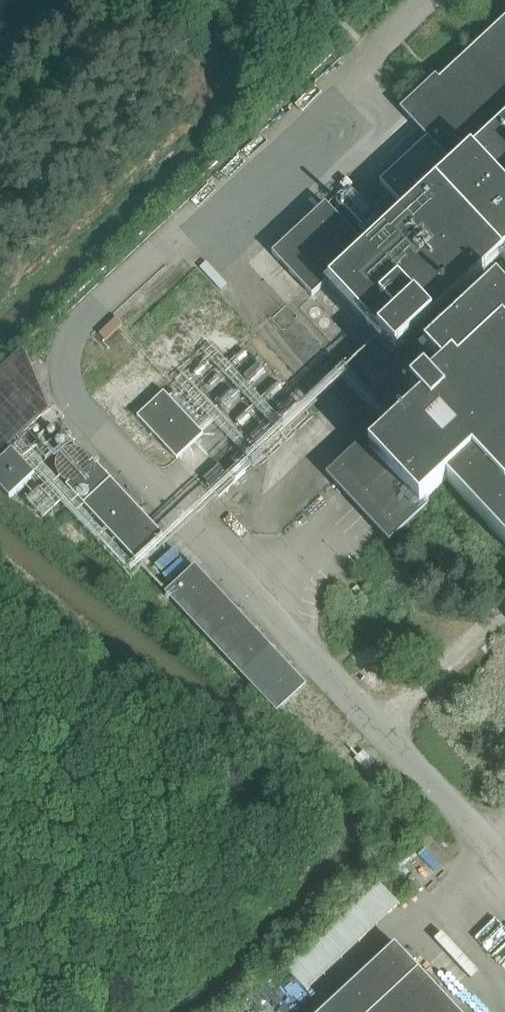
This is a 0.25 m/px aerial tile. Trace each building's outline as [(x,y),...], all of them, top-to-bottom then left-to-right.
[(439,79),(411,105),(439,134),(431,142),(427,138),(380,182),(405,209),(365,246),(325,203),(272,253),(312,296),(329,280),(396,352),(504,251),(504,18),(439,79)] [(347,177),(340,184),(346,191),(353,185),(347,177)] [(497,284),(425,351),(443,370),(431,381),(425,375),(424,376),(411,389),(422,401),(389,432),(343,475),(394,529),(423,502),(447,480),(504,543),(504,292),(497,284)] [(203,433),(163,391),(137,416),(176,458),(203,433)] [(7,499),(33,475),(10,451),(0,460),(0,492),(7,499)] [(93,460),(90,463),(69,482),(66,485),(135,560),(162,535),(144,515),(145,515),(93,460)] [(40,489),(55,505),(64,496),(49,480),(40,489)] [(195,569),(170,593),(277,708),(302,684),(195,569)] [(395,942),(320,1011),(460,1011),(395,942)]
